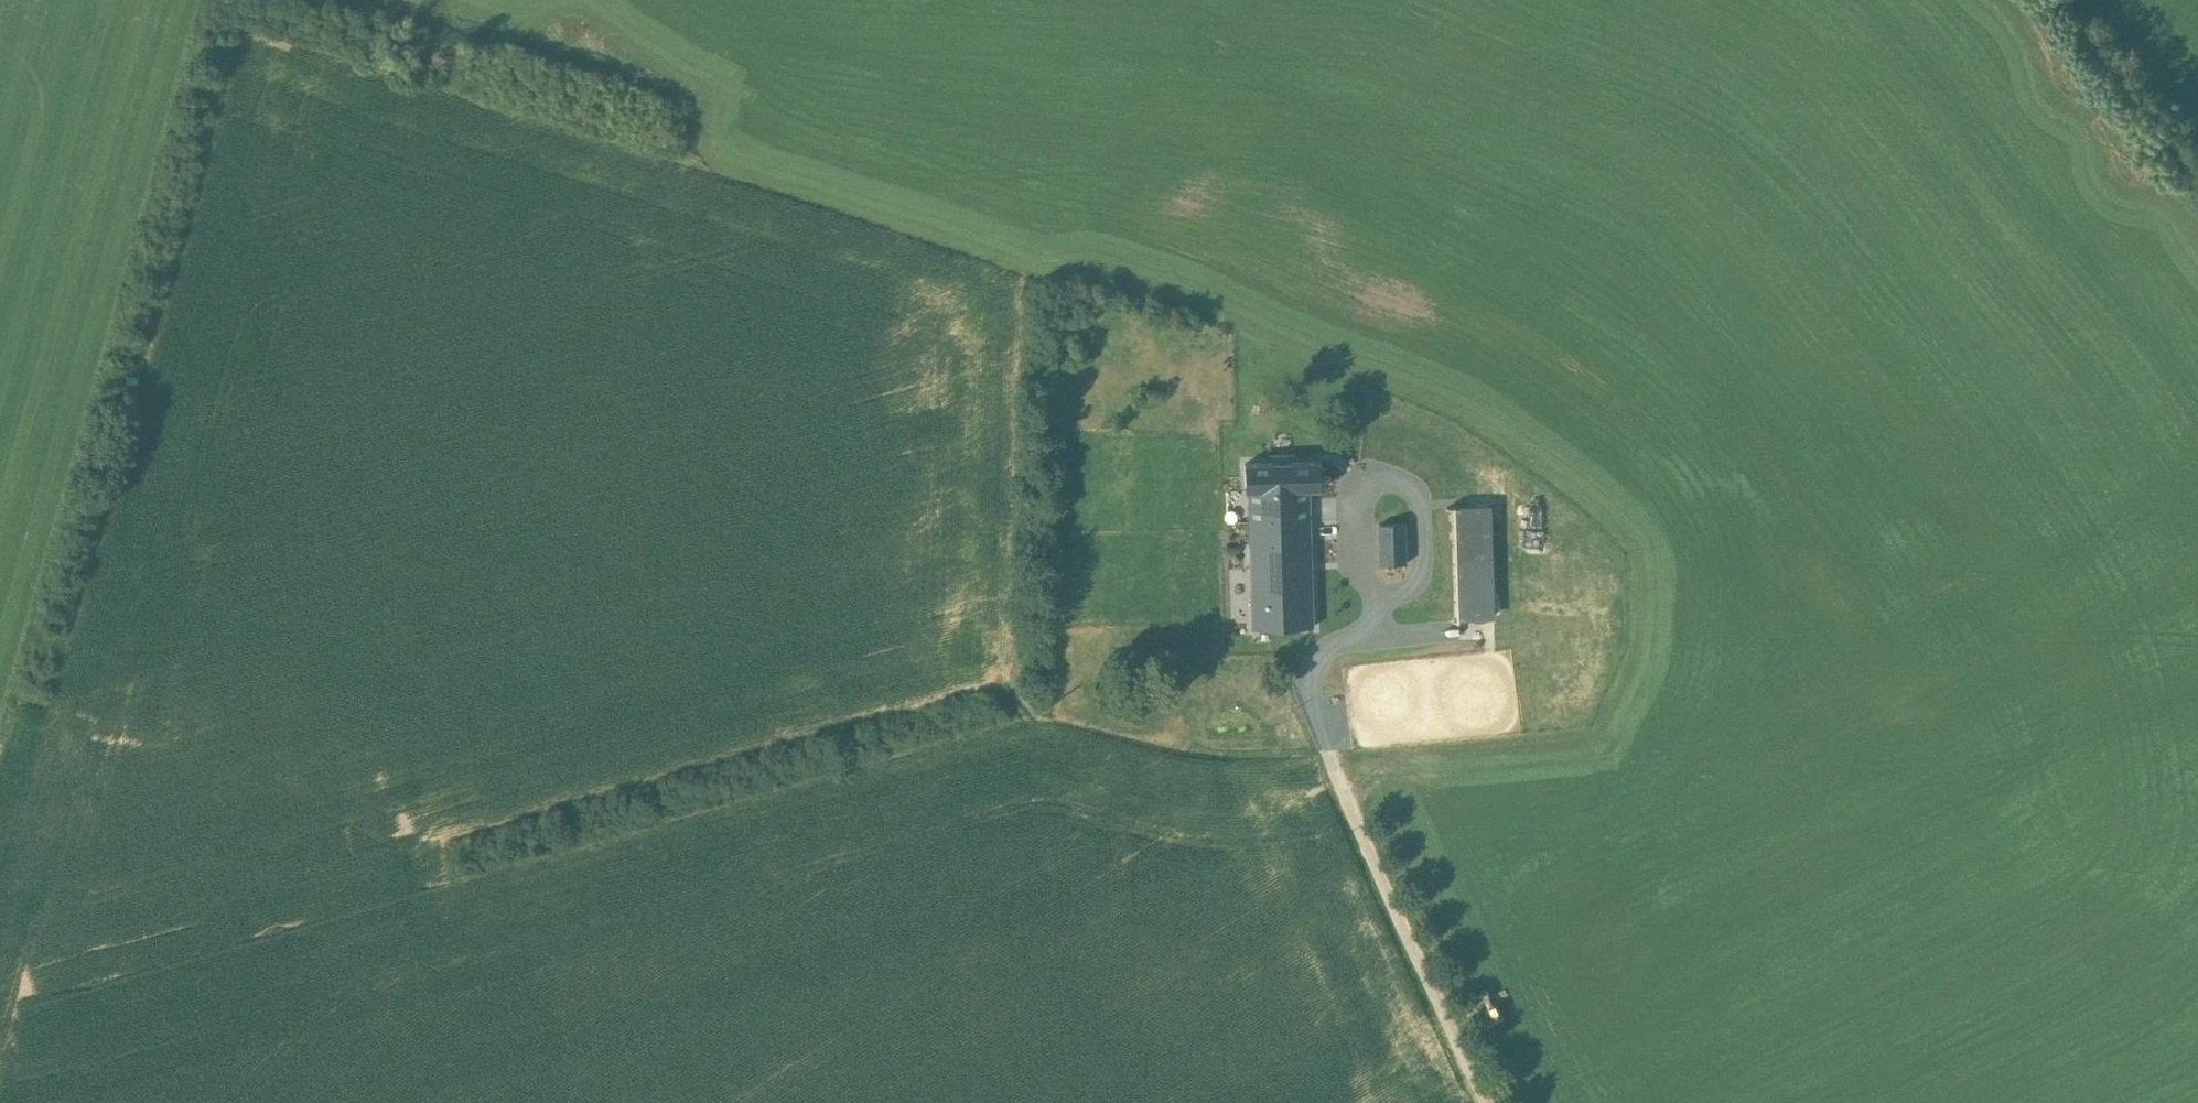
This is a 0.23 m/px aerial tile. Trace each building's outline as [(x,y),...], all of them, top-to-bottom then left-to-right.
[(1322,489),(1321,463),(1245,464),(1245,490),(1309,490),(1322,489)] [(1310,513),(1309,490),(1249,490),(1251,630),(1311,629),(1310,542),(1310,513)] [(1393,496),(1390,495),(1388,496),(1387,497),(1386,499),(1387,501),(1387,502),(1389,503),(1391,504),(1393,503),(1395,501),(1395,499),(1395,498),(1394,497),(1393,496)] [(1374,499),(1372,498),(1371,498),(1370,499),(1369,500),(1368,501),(1368,502),(1368,503),(1369,505),(1370,506),(1373,507),(1376,505),(1377,502),(1376,500),(1374,499)] [(1492,506),(1456,508),(1459,622),(1495,621),(1492,506)] [(1456,508),(1382,509),(1383,546),(1385,624),(1459,622),(1456,508)] [(1370,510),(1310,513),(1310,542),(1371,539),(1370,510)] [(1382,510),(1370,510),(1371,539),(1371,547),(1383,546),(1382,510)]
